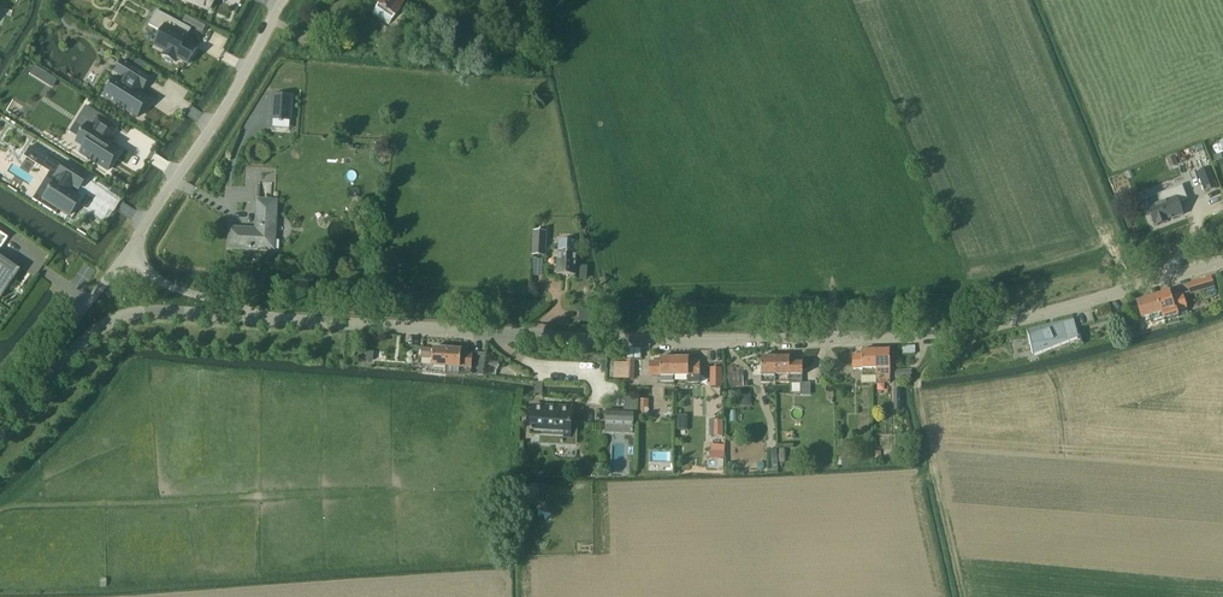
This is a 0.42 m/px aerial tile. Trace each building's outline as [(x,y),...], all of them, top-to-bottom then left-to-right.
[(186,1),(185,2),(195,6),(195,5),(208,10),(212,0),(183,0),(186,1)] [(379,6),(373,15),(390,26),(396,18),(408,0),(383,0),(379,6)] [(156,11),(148,25),(162,33),(154,47),(165,52),(163,56),(175,62),(177,59),(187,64),(196,48),(185,42),(186,39),(187,39),(188,38),(186,37),(191,29),(156,11)] [(185,16),(182,22),(202,32),(205,27),(185,16)] [(108,89),(103,97),(116,105),(116,106),(117,105),(119,107),(119,108),(120,108),(120,107),(121,108),(121,109),(122,108),(124,110),(124,111),(125,110),(137,118),(149,99),(139,93),(141,89),(142,90),(150,78),(131,66),(121,82),(115,78),(110,86),(109,85),(107,88),(108,89)] [(273,95),(271,119),(280,120),(279,122),(282,122),(282,120),(290,120),(292,96),(273,95)] [(110,173),(121,155),(113,149),(114,148),(112,146),(115,142),(113,141),(119,131),(101,120),(95,129),(91,127),(86,135),(84,137),(79,145),(87,150),(83,156),(110,173)] [(42,155),(38,160),(43,164),(42,166),(40,165),(40,166),(56,176),(39,204),(38,203),(38,204),(55,215),(58,210),(67,217),(74,207),(79,199),(76,197),(67,192),(71,186),(77,189),(85,177),(63,163),(61,167),(42,155)] [(1204,193),(1217,188),(1209,168),(1196,173),(1204,193)] [(1159,204),(1147,208),(1153,226),(1155,225),(1156,226),(1166,222),(1166,221),(1182,215),(1178,204),(1187,201),(1181,185),(1156,195),(1159,204)] [(279,241),(274,241),(277,201),(261,200),(259,226),(256,226),(256,231),(230,229),(228,248),(278,251),(279,241)] [(545,226),(532,225),(531,249),(544,250),(545,226)] [(576,254),(576,242),(558,241),(558,253),(556,275),(574,276),(576,254)] [(8,286),(5,285),(8,281),(10,282),(18,271),(0,259),(0,297),(8,286)] [(1213,287),(1210,278),(1187,285),(1189,294),(1213,287)] [(1185,310),(1181,295),(1171,298),(1169,293),(1156,297),(1164,323),(1178,319),(1176,313),(1185,310)] [(1164,323),(1156,297),(1136,303),(1141,319),(1148,317),(1151,327),(1164,323)] [(1026,333),(1031,351),(1032,356),(1076,338),(1077,338),(1073,321),(1072,322),(1026,333)] [(445,374),(447,349),(441,349),(441,347),(435,347),(435,348),(433,348),(433,349),(421,348),(420,359),(432,360),(432,367),(431,373),(445,374)] [(453,348),(453,349),(447,349),(445,374),(459,375),(460,369),(460,368),(471,369),(472,354),(461,353),(461,350),(459,350),(459,349),(453,348)] [(373,352),(358,351),(358,360),(372,360),(373,352)] [(861,355),(852,355),(852,370),(875,369),(874,351),(860,351),(861,355)] [(875,369),(875,384),(890,383),(889,351),(874,351),(875,369)] [(774,381),(774,358),(761,358),(761,382),(774,381)] [(802,376),(802,362),(788,362),(788,358),(774,358),(774,381),(788,381),(788,376),(802,376)] [(660,362),(650,362),(650,367),(650,377),(660,376),(660,377),(667,377),(667,385),(674,385),(674,377),(674,359),(660,359),(660,362)] [(674,359),(674,377),(674,385),(688,385),(688,384),(699,384),(699,363),(688,363),(688,359),(674,359)] [(614,361),(613,379),(634,379),(635,360),(628,360),(628,362),(614,361)] [(710,368),(709,387),(720,387),(721,369),(710,368)] [(724,384),(741,384),(741,374),(724,374),(724,384)] [(572,424),(572,409),(533,407),(531,435),(538,435),(537,445),(576,447),(577,424),(572,424)] [(605,412),(605,427),(634,428),(634,413),(605,412)] [(686,415),(677,415),(676,431),(686,431),(686,415)] [(712,437),(723,437),(723,420),(712,420),(712,437)] [(710,444),(710,457),(721,458),(722,445),(710,444)]
